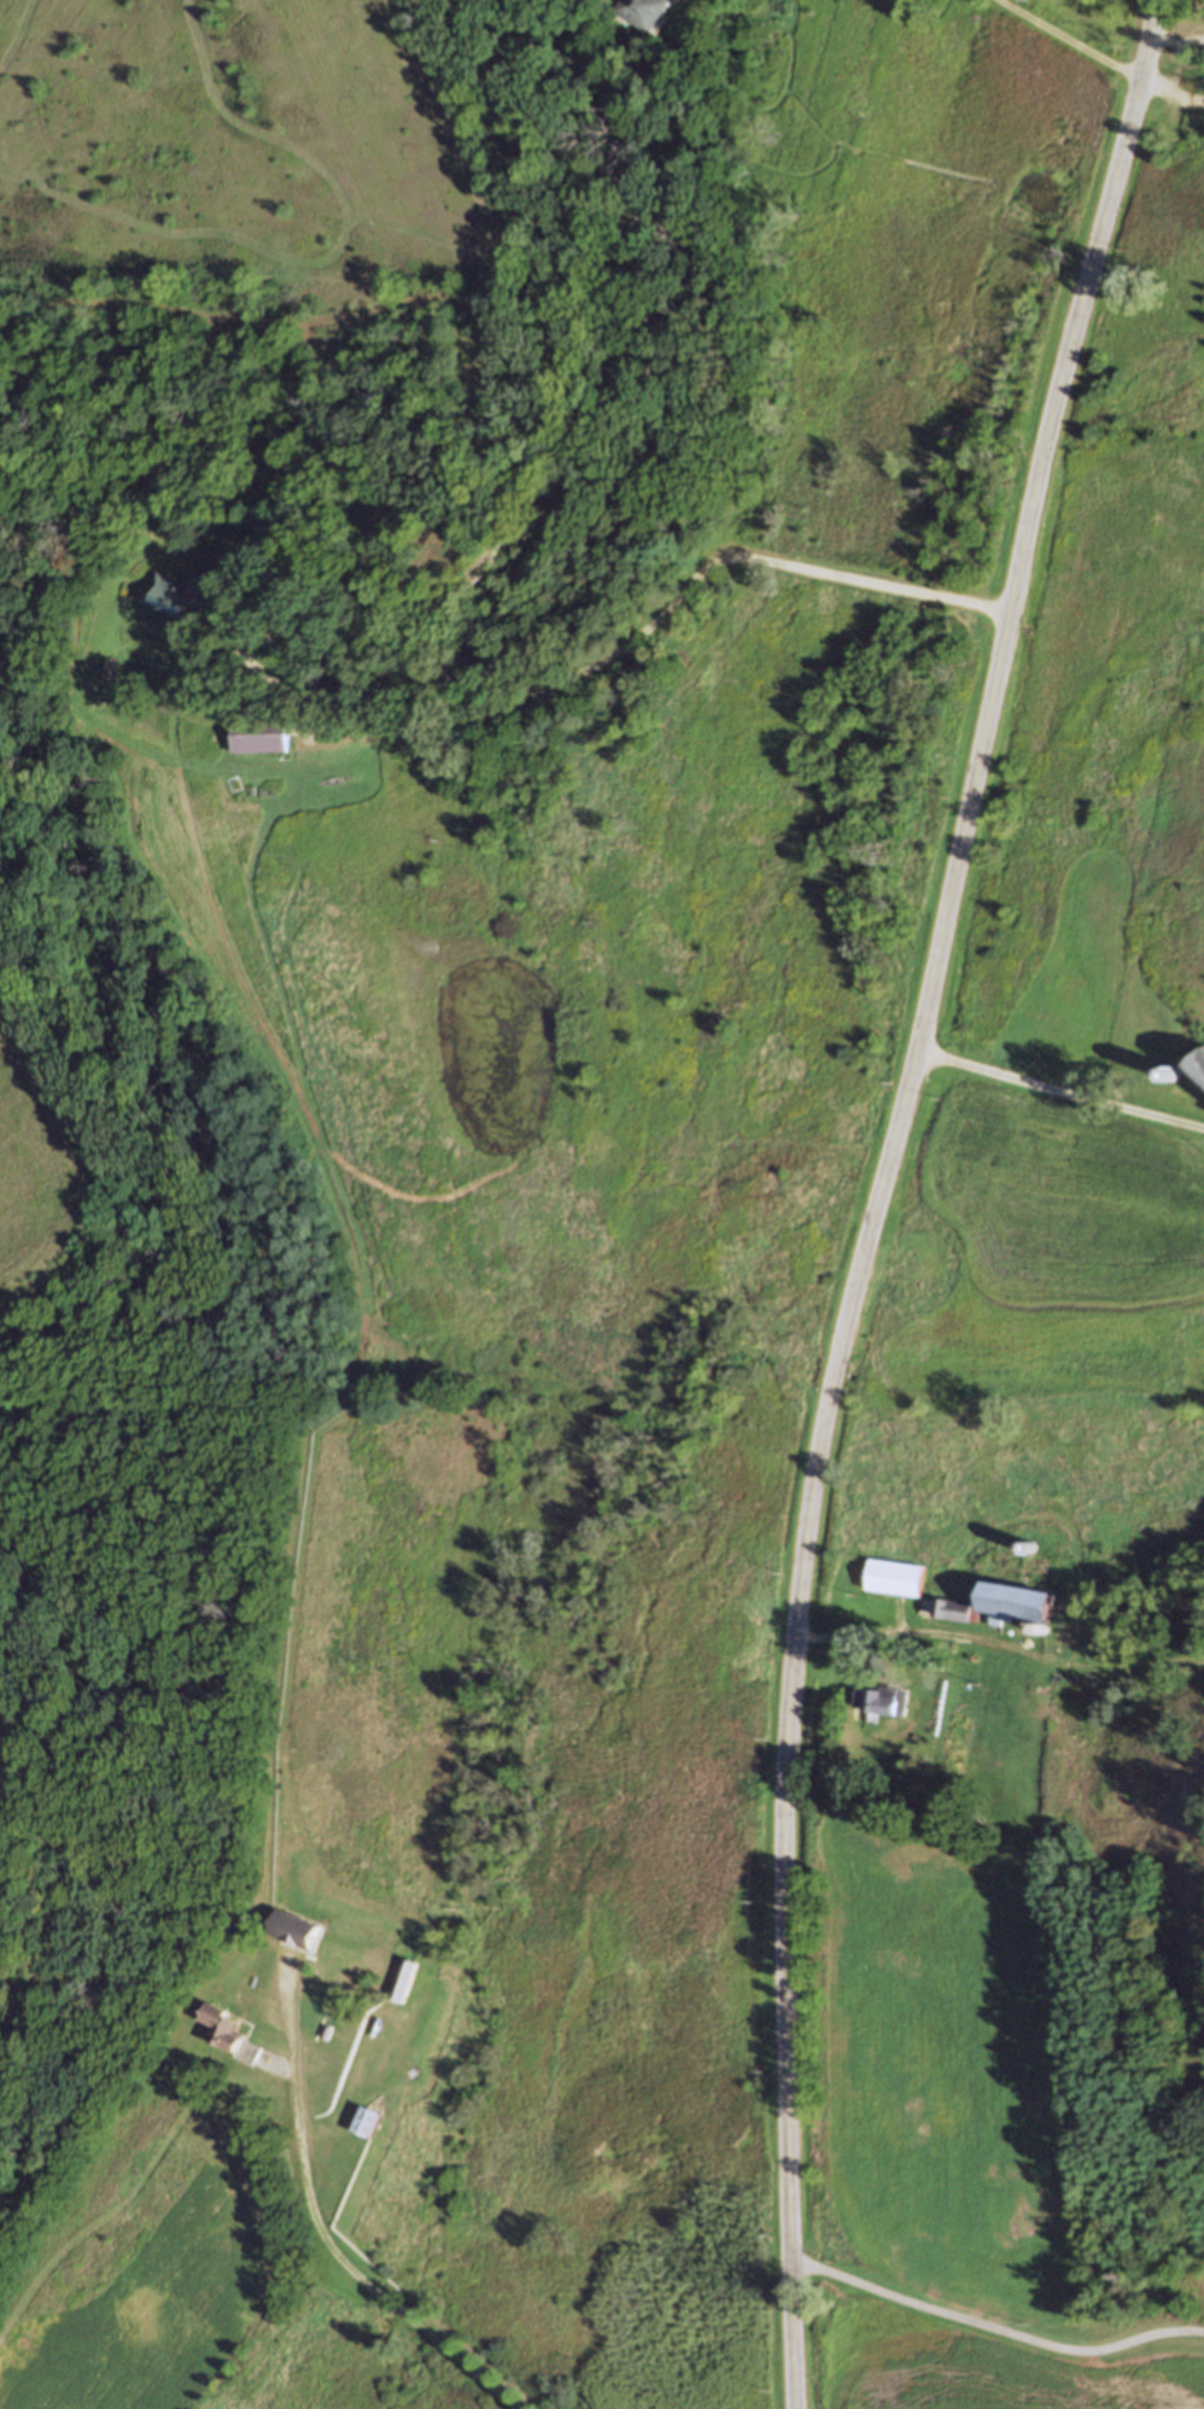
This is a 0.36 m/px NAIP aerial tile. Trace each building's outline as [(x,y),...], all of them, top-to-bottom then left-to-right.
[(614,10),(620,0),(667,0),(648,30),(614,10)] [(206,580),(195,606),(188,603),(182,619),(144,602),(148,591),(141,589),(150,569),(179,583),(185,571),(206,580)] [(285,718),(285,750),(229,752),(229,719),(285,718)] [(1203,1090),(1203,1046),(1182,1068),(1203,1090)] [(1036,1546),(1036,1544),(1035,1543),(1034,1542),(1031,1542),(1030,1542),(1028,1543),(1027,1544),(1027,1545),(1027,1546),(1027,1549),(1028,1550),(1029,1551),(1030,1551),(1031,1553),(1034,1551),(1035,1551),(1036,1550),(1036,1548),(1036,1546)] [(922,1567),(869,1560),(864,1591),(918,1597),(922,1567)] [(1051,1594),(981,1583),(976,1613),(1046,1624),(1051,1594)] [(970,1606),(931,1600),(929,1618),(968,1624),(970,1606)] [(1048,1631),(1048,1630),(1047,1627),(1046,1626),(1044,1625),(1042,1625),(1040,1625),(1039,1625),(1036,1626),(1036,1629),(1035,1631),(1035,1633),(1036,1635),(1039,1636),(1040,1637),(1042,1637),(1045,1636),(1046,1635),(1047,1633),(1048,1631)] [(851,1690),(849,1714),(902,1719),(905,1689),(877,1686),(876,1691),(851,1690)] [(924,1732),(937,1736),(935,1747),(920,1742),(924,1732)] [(317,1925),(273,1907),(263,1931),(308,1949),(317,1925)] [(402,2002),(416,1963),(399,1957),(385,1996),(402,2002)] [(222,2007),(221,2012),(235,2019),(230,2029),(240,2034),(232,2050),(206,2037),(215,2022),(197,2013),(205,1999),(222,2007)] [(374,2116),(357,2106),(345,2129),(363,2138),(374,2116)]
